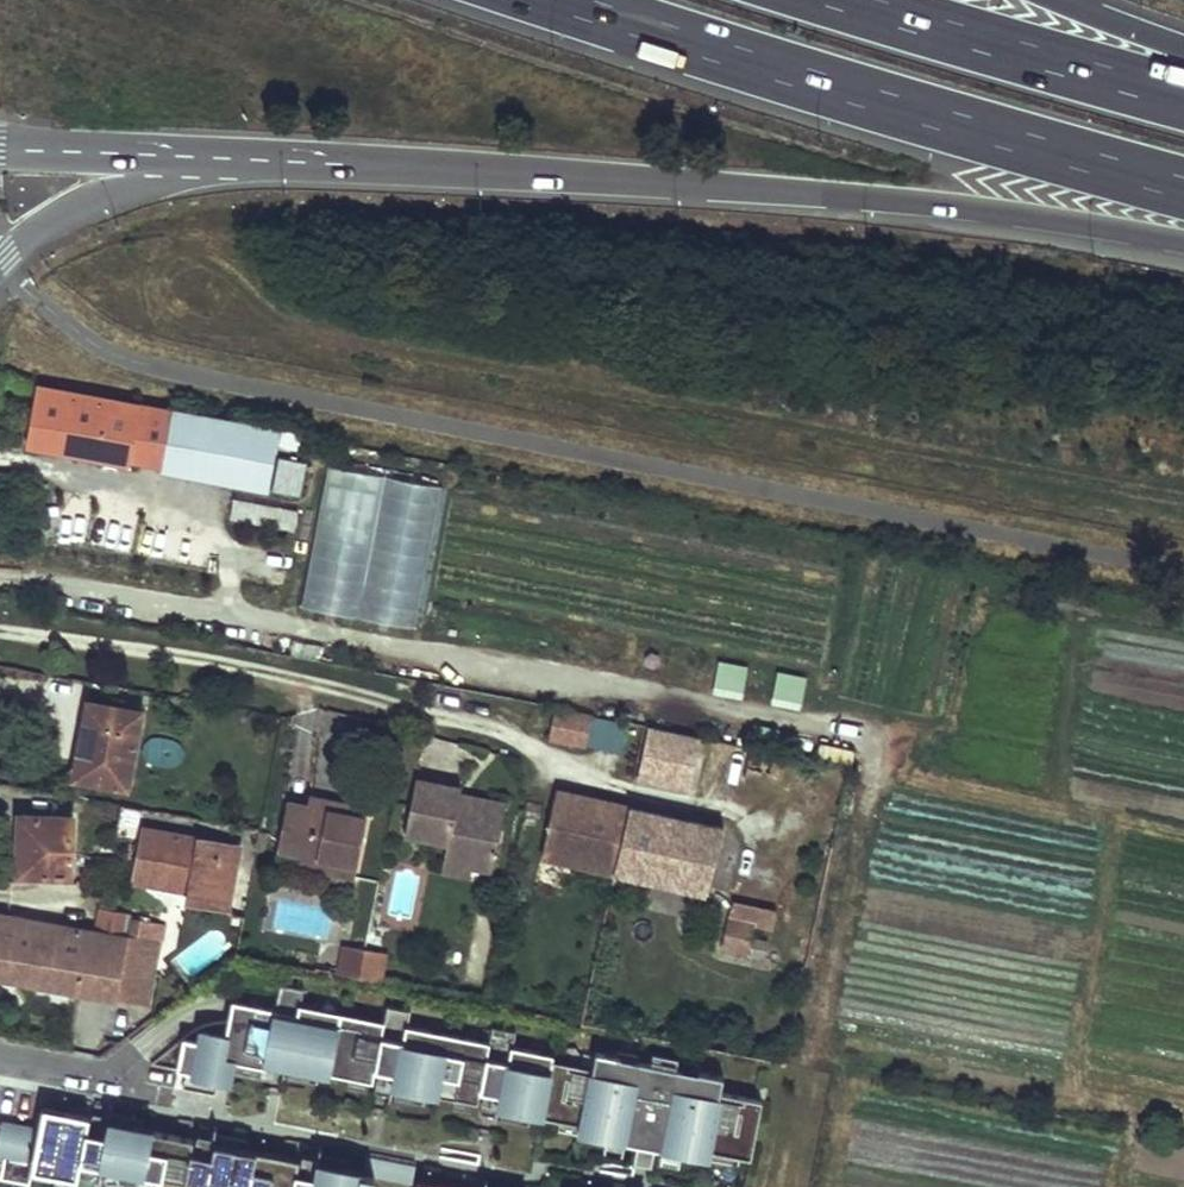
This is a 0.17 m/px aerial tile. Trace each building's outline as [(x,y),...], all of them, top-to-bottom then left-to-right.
[(275,427),(41,384),(29,442),(132,461),(134,457),(165,463),(165,467),(266,485),(275,427)] [(416,626),(438,480),(323,462),(301,609),(416,626)] [(139,707),(87,699),(75,776),(127,784),(139,707)] [(551,742),(615,753),(621,720),(591,714),(589,720),(579,717),(579,712),(559,708),(553,723),(547,723),(547,728),(551,731),(551,742)] [(687,787),(699,736),(646,725),(635,777),(687,787)] [(493,876),(506,809),(472,802),(471,808),(458,805),(459,800),(461,794),(416,784),(405,840),(447,849),(444,866),(470,872),(493,876)] [(611,872),(624,807),(556,792),(542,857),(611,872)] [(288,805),(278,851),(302,857),(330,863),(328,874),(352,879),(365,822),(346,817),(330,814),(332,804),(308,799),(306,809),(288,805)] [(472,802),(459,800),(458,805),(471,808),(472,802)] [(346,817),(348,808),(332,804),(330,814),(346,817)] [(624,807),(611,872),(710,893),(724,829),(624,807)] [(71,816),(18,816),(18,876),(71,877),(71,816)] [(189,882),(188,891),(186,901),(227,908),(237,845),(142,830),(134,882),(178,889),(180,880),(189,882)] [(328,874),(330,863),(302,857),(300,867),(328,874)] [(470,872),(444,866),(442,876),(468,882),(470,872)] [(180,880),(178,889),(188,891),(189,882),(180,880)] [(124,935),(129,914),(103,909),(99,930),(124,935)] [(0,913),(0,978),(79,992),(91,929),(0,913)] [(141,1004),(152,949),(157,950),(163,920),(129,914),(124,935),(112,998),(141,1004)] [(755,925),(732,921),(726,949),(765,958),(769,940),(752,937),(755,925)] [(79,992),(112,998),(124,935),(99,930),(91,929),(79,992)] [(365,951),(345,947),(340,975),(359,979),(365,951)] [(385,954),(365,950),(360,979),(379,983),(385,954)] [(186,1040),(180,1071),(195,1074),(192,1091),(218,1096),(220,1084),(223,1071),(233,1074),(235,1062),(264,1068),(267,1069),(269,1062),(271,1050),(274,1051),(276,1039),(273,1039),(275,1031),(286,1033),(287,1030),(296,1032),(293,1044),(291,1044),(289,1054),(291,1054),(289,1067),(311,1070),(331,1074),(331,1073),(351,1077),(371,1080),(374,1081),(377,1069),(381,1070),(383,1059),(379,1058),(381,1050),(393,1052),(394,1050),(402,1052),(400,1064),(398,1063),(396,1073),(397,1073),(394,1087),(428,1094),(439,1096),(440,1093),(457,1097),(477,1101),(481,1102),(483,1090),(487,1090),(489,1079),(485,1079),(486,1070),(499,1072),(499,1070),(508,1072),(506,1084),(503,1084),(502,1093),(503,1093),(500,1108),(532,1114),(547,1115),(557,1060),(556,1053),(515,1045),(518,1030),(495,1025),(492,1041),(410,1025),(413,1010),(389,1005),(386,1021),(303,1006),(306,990),(282,985),(277,1010),(235,1002),(231,1023),(228,1036),(226,1048),(202,1043),(186,1040)] [(271,1050),(269,1062),(278,1064),(289,1067),(291,1054),(289,1054),(291,1044),(293,1044),(296,1032),(287,1030),(286,1033),(275,1031),(273,1039),(276,1039),(274,1051),(271,1050)] [(228,1036),(204,1032),(202,1043),(226,1048),(228,1036)] [(392,1098),(426,1104),(428,1094),(394,1087),(397,1073),(396,1073),(398,1063),(400,1064),(402,1052),(394,1050),(393,1052),(381,1050),(379,1058),(383,1059),(381,1070),(376,1093),(393,1096),(392,1098)] [(596,1067),(557,1060),(547,1115),(584,1121),(582,1131),(646,1143),(710,1154),(712,1147),(752,1155),(762,1100),(721,1093),(725,1073),(599,1050),(596,1067)] [(233,1074),(262,1079),(264,1068),(235,1062),(233,1074)] [(289,1067),(287,1077),(309,1082),(311,1070),(289,1067)] [(487,1090),(482,1113),(489,1114),(499,1116),(498,1118),(530,1124),(532,1114),(500,1108),(503,1093),(502,1093),(503,1084),(506,1084),(508,1072),(499,1070),(499,1072),(486,1070),(485,1079),(489,1079),(487,1090)] [(220,1084),(231,1085),(233,1074),(223,1071),(220,1084)] [(351,1077),(349,1088),(369,1091),(371,1080),(351,1077)] [(457,1097),(455,1108),(476,1111),(477,1101),(457,1097)] [(5,1124),(0,1151),(0,1156),(7,1157),(2,1181),(32,1186),(35,1173),(58,1177),(78,1181),(77,1186),(101,1186),(102,1184),(109,1185),(116,1186),(294,1186),(295,1182),(299,1183),(300,1174),(298,1174),(301,1160),(248,1149),(215,1143),(212,1156),(210,1156),(209,1163),(212,1163),(210,1174),(189,1169),(191,1161),(194,1161),(196,1153),(192,1152),(195,1140),(144,1129),(111,1121),(108,1137),(107,1136),(106,1142),(108,1143),(106,1154),(85,1149),(86,1141),(90,1141),(91,1133),(89,1133),(92,1118),(46,1109),(42,1131),(5,1124)] [(111,1120),(95,1116),(91,1133),(90,1141),(86,1141),(85,1149),(106,1154),(108,1143),(106,1142),(107,1136),(108,1137),(111,1121),(144,1129),(146,1119),(113,1113),(111,1120)] [(216,1140),(199,1136),(196,1153),(194,1161),(191,1161),(189,1169),(210,1174),(212,1163),(209,1163),(210,1156),(212,1156),(215,1143),(248,1149),(249,1139),(217,1133),(216,1140)] [(355,1159),(322,1153),(320,1161),(304,1158),(300,1174),(299,1183),(295,1182),(294,1186),(316,1186),(317,1184),(314,1184),(316,1177),(317,1178),(320,1163),(353,1169),(355,1159)] [(417,1167),(368,1158),(365,1172),(364,1175),(376,1178),(414,1186),(417,1167)] [(376,1178),(364,1175),(365,1172),(353,1169),(320,1163),(317,1178),(316,1177),(314,1184),(317,1184),(316,1186),(374,1186),(376,1178)] [(78,1181),(58,1177),(56,1186),(77,1186),(78,1181)]
